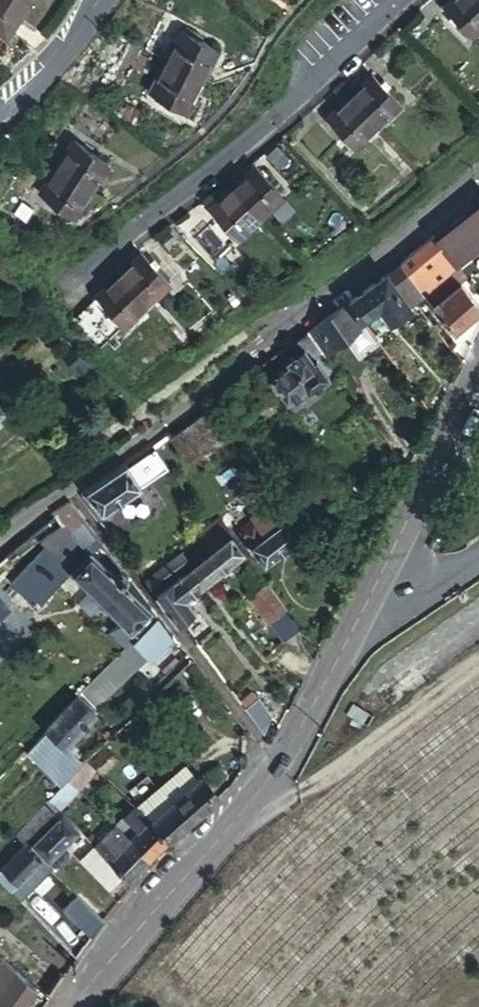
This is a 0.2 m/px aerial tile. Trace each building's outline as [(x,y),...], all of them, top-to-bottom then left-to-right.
[(6,36),(30,0),(0,0),(0,32),(6,36)] [(478,21),(478,0),(449,0),(442,6),(467,33),(478,21)] [(184,31),(166,61),(198,80),(216,50),(184,31)] [(198,80),(166,61),(150,88),(181,107),(198,80)] [(348,96),(374,122),(396,101),(370,75),(348,96)] [(351,144),(374,122),(348,96),(325,117),(351,144)] [(71,139),(56,163),(89,184),(105,159),(71,139)] [(89,184),(56,163),(39,192),(72,212),(89,184)] [(255,165),(232,186),(259,214),(282,194),(255,165)] [(259,214),(232,186),(209,207),(237,235),(259,214)] [(478,255),(478,202),(454,223),(405,262),(413,272),(407,276),(416,288),(424,297),(425,296),(452,333),(478,312),(478,310),(453,275),(478,255)] [(119,274),(144,300),(167,278),(142,253),(119,274)] [(403,265),(400,266),(407,276),(413,272),(405,262),(403,265)] [(350,303),(364,321),(381,309),(391,322),(410,308),(416,304),(415,303),(408,294),(416,288),(407,276),(400,266),(350,303)] [(119,274),(97,294),(122,321),(144,300),(119,274)] [(408,294),(415,303),(424,297),(416,288),(408,294)] [(345,306),(307,334),(315,345),(327,337),(334,347),(361,327),(345,306)] [(297,340),(295,342),(302,352),(284,366),(287,369),(270,380),(289,404),(305,393),(309,397),(330,382),(327,379),(336,373),(323,354),(315,345),(307,334),(297,340)] [(327,337),(315,345),(323,354),(334,347),(327,337)] [(82,372),(91,365),(70,342),(60,349),(82,372)] [(230,433),(213,409),(172,438),(189,462),(230,433)] [(126,466),(86,493),(101,515),(140,487),(126,466)] [(52,512),(60,524),(42,542),(117,620),(133,637),(156,615),(128,578),(120,584),(67,530),(83,519),(69,501),(52,512)] [(238,537),(262,571),(299,543),(286,525),(289,523),(277,508),(270,513),(267,510),(253,520),(256,524),(238,537)] [(213,554),(190,572),(191,573),(203,587),(244,556),(217,523),(199,537),(213,554)] [(188,569),(181,561),(147,585),(154,595),(188,569)] [(191,573),(158,599),(177,624),(193,612),(185,601),(203,587),(191,573)] [(285,617),(288,614),(270,590),(251,604),(282,643),(297,632),(285,617)] [(156,615),(133,637),(123,648),(80,692),(97,707),(147,657),(149,659),(173,635),(156,615)] [(133,637),(117,620),(106,631),(123,648),(133,637)] [(178,641),(173,635),(149,659),(155,665),(178,641)] [(78,694),(25,748),(35,757),(54,738),(62,746),(96,711),(78,694)] [(258,702),(245,712),(265,738),(272,722),(258,702)] [(107,746),(90,763),(103,775),(119,759),(107,746)] [(103,775),(90,763),(86,759),(68,778),(81,791),(95,777),(100,781),(104,776),(103,775)] [(219,798),(200,777),(198,779),(184,765),(146,797),(145,797),(135,807),(169,839),(219,798)] [(81,791),(68,778),(49,798),(62,811),(81,791)] [(49,798),(31,817),(43,828),(31,841),(54,863),(61,863),(69,855),(67,849),(62,844),(78,828),(62,811),(49,798)] [(150,859),(169,839),(135,807),(125,817),(130,822),(138,830),(130,839),(150,859)] [(31,817),(15,833),(27,845),(31,841),(43,828),(31,817)] [(138,830),(130,822),(121,831),(130,839),(138,830)] [(130,880),(150,859),(130,839),(121,831),(116,826),(95,846),(125,874),(130,880)] [(0,849),(0,877),(9,886),(25,870),(38,856),(27,845),(15,833),(0,849)] [(112,888),(125,874),(95,846),(82,858),(112,888)] [(38,856),(25,870),(33,879),(48,865),(38,856)] [(86,927),(95,915),(85,907),(75,919),(86,927)] [(37,983),(5,953),(0,961),(0,1006),(19,1006),(37,983)]
